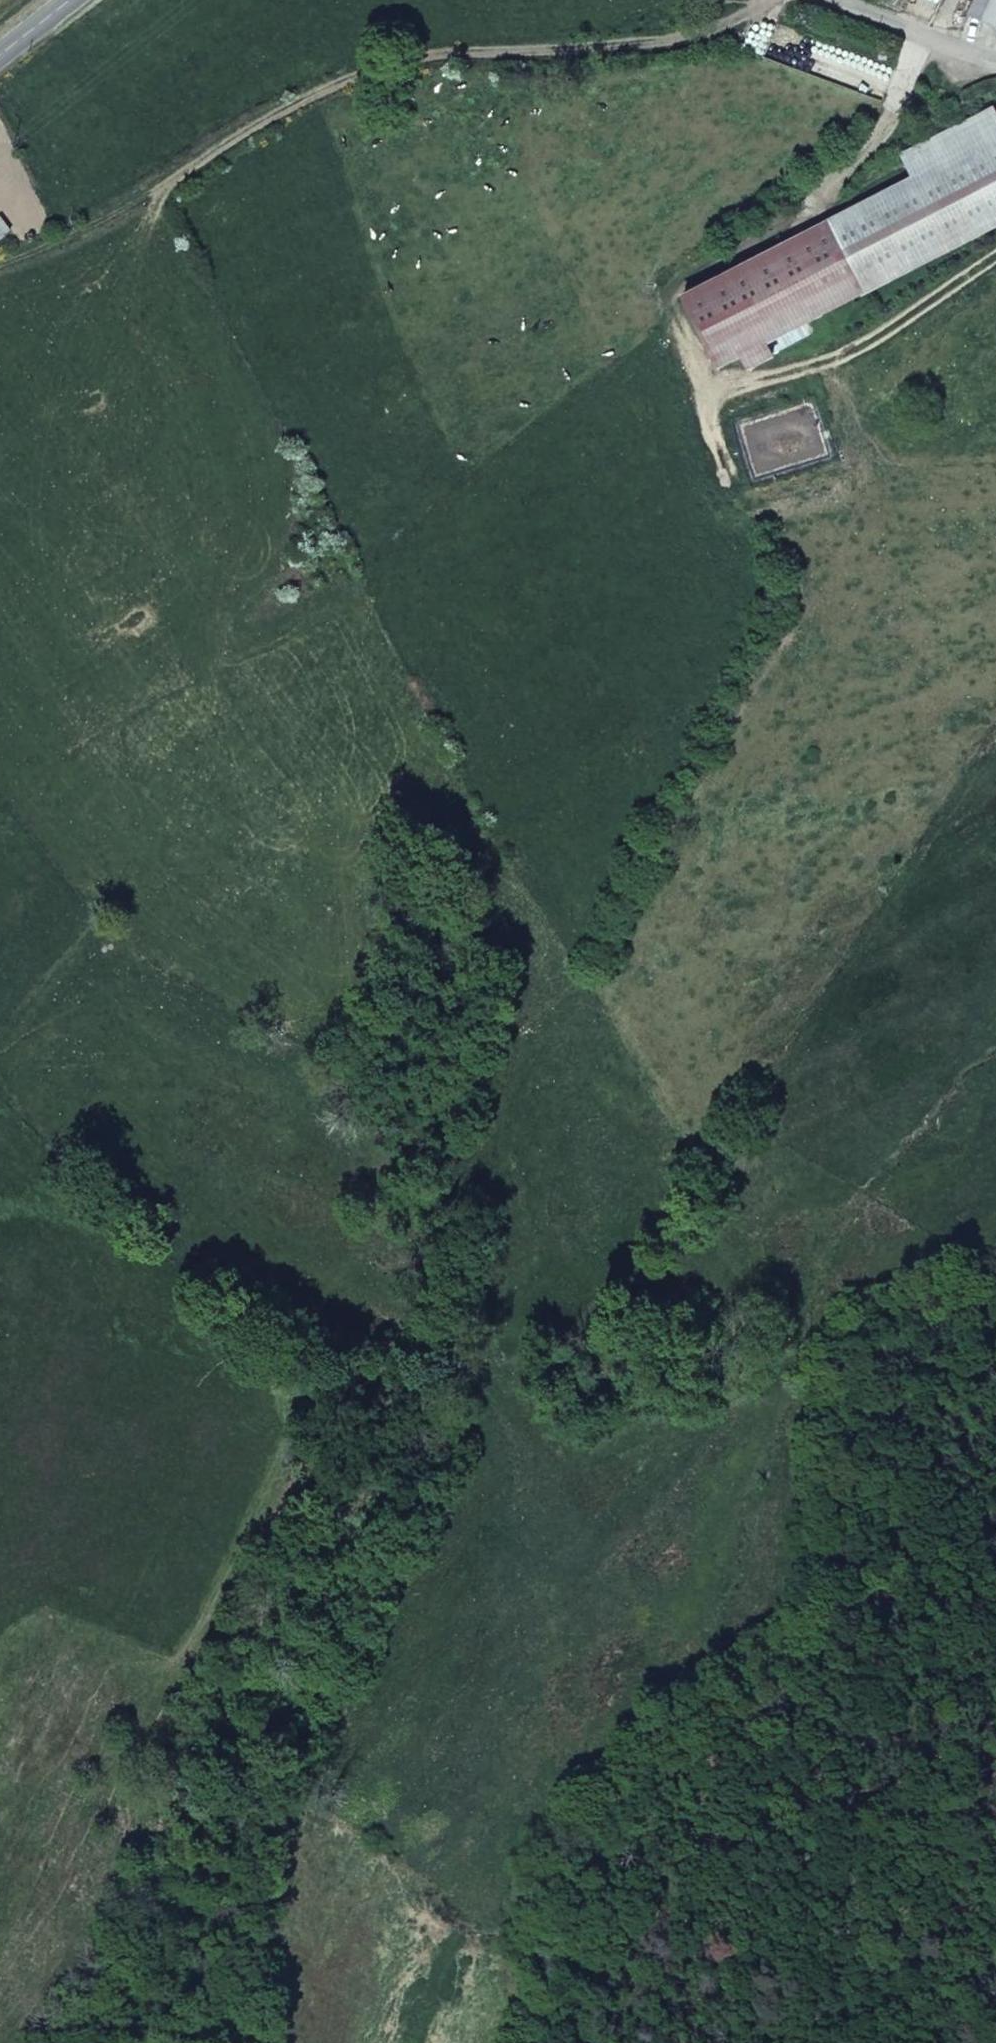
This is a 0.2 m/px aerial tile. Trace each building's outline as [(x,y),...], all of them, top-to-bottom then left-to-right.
[(968,15),(995,27),(995,0),(975,0),(968,15)] [(895,151),(906,172),(676,297),(714,367),(736,355),(744,368),(766,355),(759,343),(859,300),(995,226),(995,118),(989,104),(895,151)]
